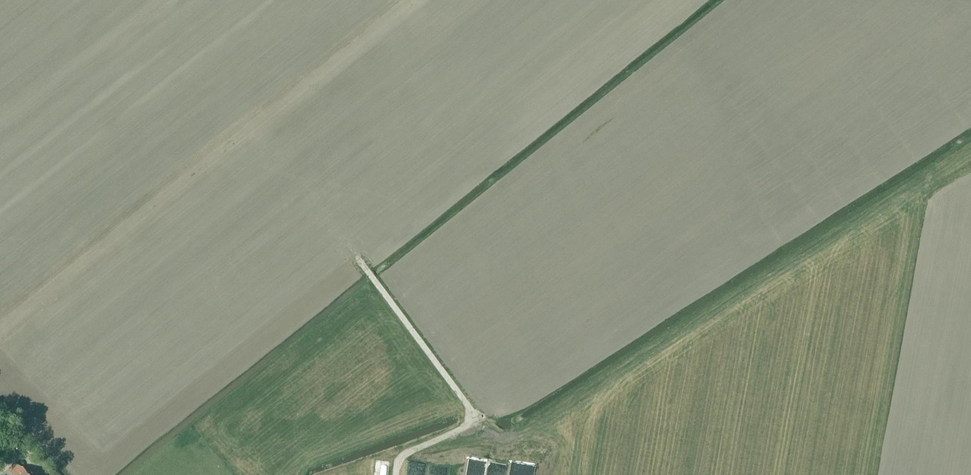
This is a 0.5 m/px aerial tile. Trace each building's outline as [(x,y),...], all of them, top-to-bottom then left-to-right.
[(407,474),(423,474),(425,462),(409,460),(407,474)]
